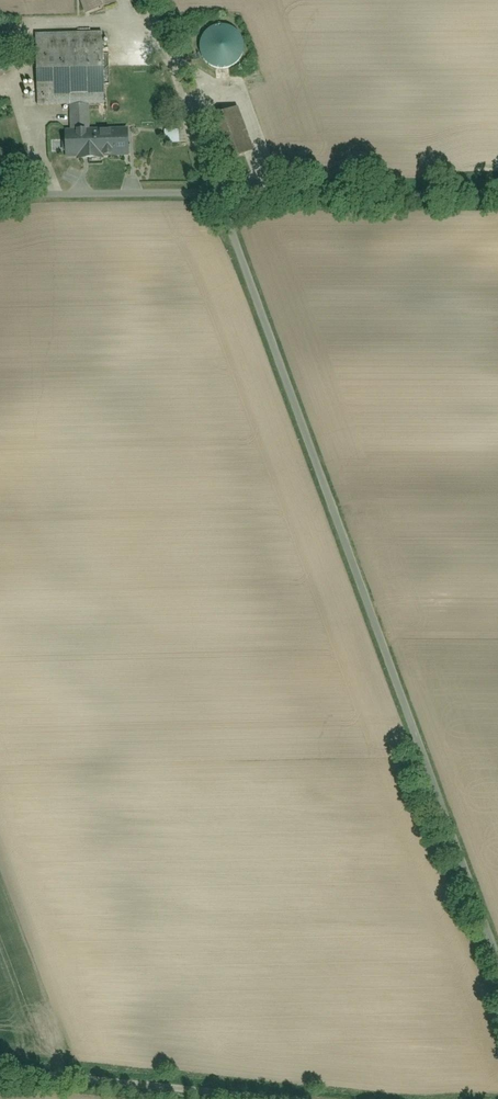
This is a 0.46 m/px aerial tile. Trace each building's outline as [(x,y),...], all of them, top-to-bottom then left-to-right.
[(89,12),(119,1),(119,0),(85,0),(89,12)] [(244,48),(244,41),(241,34),(236,28),(229,25),(222,23),(214,25),(208,29),(203,34),(200,41),(200,49),(202,56),(206,62),(212,66),(219,68),(226,68),(233,66),(238,61),(242,55),(244,48)] [(41,36),(42,109),(73,109),(73,130),(91,130),(91,108),(108,108),(107,36),(41,36)] [(239,106),(209,117),(225,162),(255,151),(239,106)] [(180,143),(180,129),(165,129),(165,143),(180,143)] [(89,135),(89,158),(136,157),(135,134),(89,135)]
